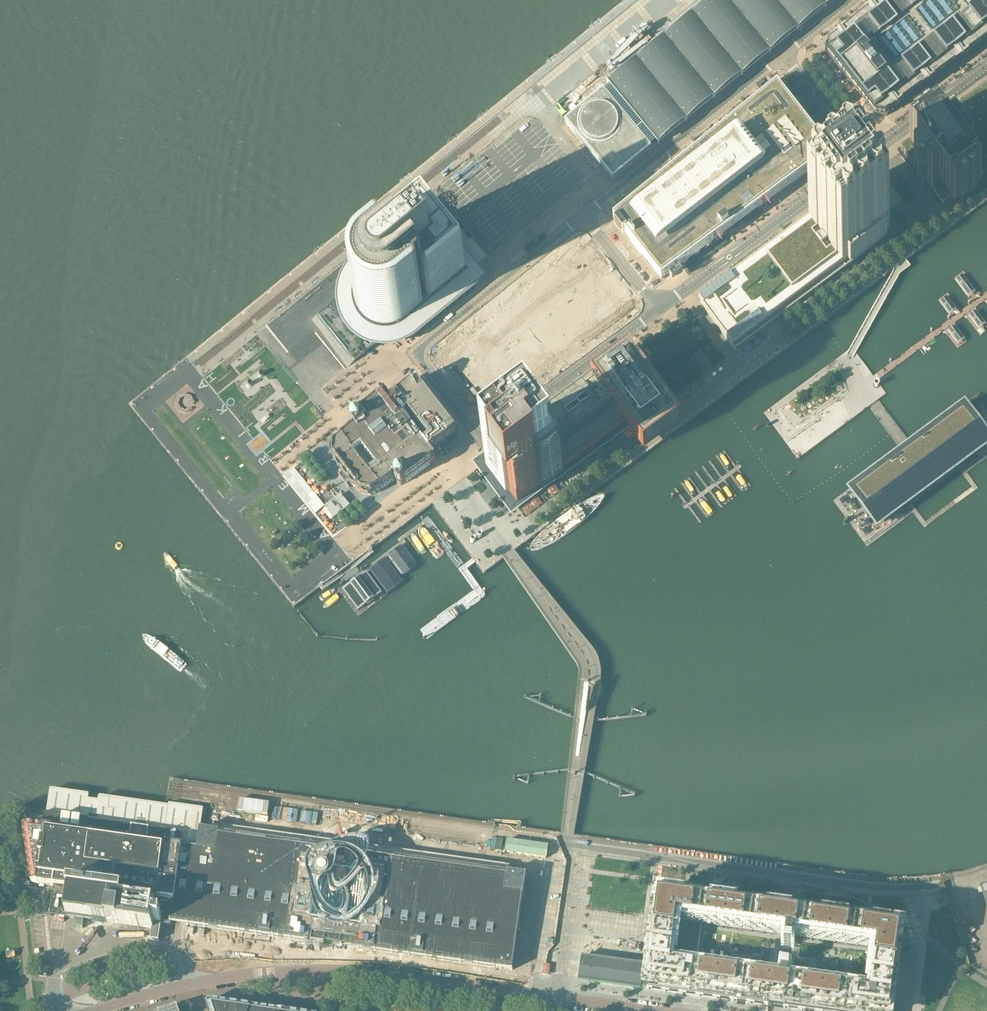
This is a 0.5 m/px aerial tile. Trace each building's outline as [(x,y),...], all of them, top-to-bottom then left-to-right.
[(565,122),(600,166),(613,181),(651,150),(639,135),(638,134),(637,133),(639,131),(639,132),(640,132),(641,132),(642,132),(642,131),(642,130),(642,129),(644,127),(645,129),(659,145),(715,98),(826,7),(820,0),(707,0),(620,71),(610,78),(607,81),(611,87),(604,93),(603,91),(565,122)] [(945,71),(889,0),(884,0),(829,45),(828,55),(875,115),(885,116),(945,71)] [(945,71),(986,41),(986,0),(889,0),(945,71)] [(758,210),(827,159),(828,158),(828,157),(829,156),(829,155),(829,154),(828,153),(828,152),(827,152),(829,150),(820,138),(818,140),(780,91),(780,90),(779,90),(778,89),(777,89),(776,89),(775,89),(774,89),(774,90),(695,154),(672,172),(669,175),(658,184),(617,217),(616,218),(616,219),(615,220),(615,221),(615,222),(616,223),(616,224),(614,225),(623,236),(625,234),(658,277),(660,279),(661,279),(662,279),(663,279),(664,279),(665,278),(746,219),(758,210)] [(901,153),(912,168),(921,180),(925,185),(924,185),(934,197),(937,202),(939,205),(943,210),(951,203),(954,207),(981,187),(978,183),(986,177),(986,89),(936,127),(909,147),(901,153)] [(776,318),(778,320),(846,270),(859,260),(856,257),(889,233),(874,212),(873,213),(871,210),(869,207),(870,206),(858,189),(812,223),(810,220),(729,280),(731,282),(728,285),(724,288),(722,286),(708,295),(710,298),(705,302),(701,305),(735,352),(767,328),(765,326),(776,318)] [(318,285),(268,326),(289,352),(289,351),(313,332),(318,328),(320,330),(347,368),(353,363),(355,361),(363,354),(371,348),(374,346),(383,339),(383,336),(381,334),(383,333),(383,328),(386,328),(388,328),(391,328),(394,327),(396,326),(399,325),(401,324),(404,323),(406,321),(423,307),(425,307),(425,308),(425,309),(425,310),(426,310),(426,311),(427,311),(427,312),(428,312),(429,312),(430,312),(431,312),(432,311),(433,310),(433,309),(433,308),(433,307),(433,306),(432,306),(432,305),(431,305),(430,304),(429,304),(429,302),(466,273),(437,238),(444,232),(420,203),(349,260),(321,282),(318,285)] [(585,242),(470,336),(513,391),(632,302),(585,242)] [(963,272),(955,278),(968,295),(976,290),(963,272)] [(946,294),(940,299),(950,314),(957,309),(946,294)] [(975,308),(968,313),(978,327),(985,322),(975,308)] [(954,323),(947,329),(957,342),(964,337),(954,323)] [(572,465),(625,425),(638,443),(644,452),(681,424),(675,416),(670,408),(662,398),(629,354),(593,381),(578,392),(576,393),(576,394),(566,401),(538,422),(531,428),(530,427),(485,461),(490,467),(486,469),(506,496),(509,494),(518,505),(540,488),(542,492),(566,474),(563,471),(572,465)] [(430,452),(456,433),(455,432),(421,388),(416,382),(415,381),(396,396),(395,395),(389,400),(384,393),(351,420),(350,421),(350,422),(350,423),(350,424),(351,424),(352,431),(342,439),(341,440),(341,441),(334,447),(333,457),(336,461),(335,462),(343,472),(341,474),(339,476),(340,477),(344,483),(345,482),(345,483),(348,482),(350,480),(358,491),(359,490),(362,495),(372,496),(379,490),(380,491),(394,480),(398,485),(399,486),(400,486),(401,486),(402,486),(436,461),(430,452)] [(191,402),(192,404),(194,405),(194,402),(191,396),(184,393),(178,396),(175,403),(179,410),(185,413),(192,409),(190,407),(184,409),(181,408),(178,404),(180,399),(185,397),(189,398),(191,402)] [(849,488),(876,526),(986,443),(986,426),(968,401),(849,488)] [(606,497),(607,493),(604,493),(587,500),(569,511),(555,521),(537,536),(533,542),(532,547),(537,548),(544,546),(565,534),(580,524),(595,510),(606,497)] [(338,497),(328,505),(337,516),(347,508),(338,497)] [(403,544),(387,556),(401,575),(403,574),(404,576),(416,567),(415,565),(417,563),(403,544)] [(385,558),(369,570),(385,591),(387,594),(403,582),(385,558)] [(381,592),(365,571),(343,588),(358,609),(381,592)] [(577,718),(590,720),(593,702),(580,700),(577,718)] [(518,932),(523,894),(525,894),(527,875),(486,869),(353,850),(200,829),(199,836),(183,833),(170,923),(178,924),(187,925),(512,971),(518,932)] [(902,928),(749,907),(660,894),(656,919),(650,969),(647,989),(801,1010),(889,1010),(890,1006),(897,958),(898,947),(900,948),(902,928)] [(115,967),(111,956),(93,961),(97,973),(115,967)] [(579,980),(579,981),(596,984),(639,990),(640,988),(647,989),(650,969),(642,968),(643,967),(583,957),(583,959),(579,979),(579,980)] [(40,958),(38,969),(37,975),(46,976),(49,959),(40,958)] [(253,1008),(210,1002),(208,1004),(210,1010),(252,1010),(253,1008)]
